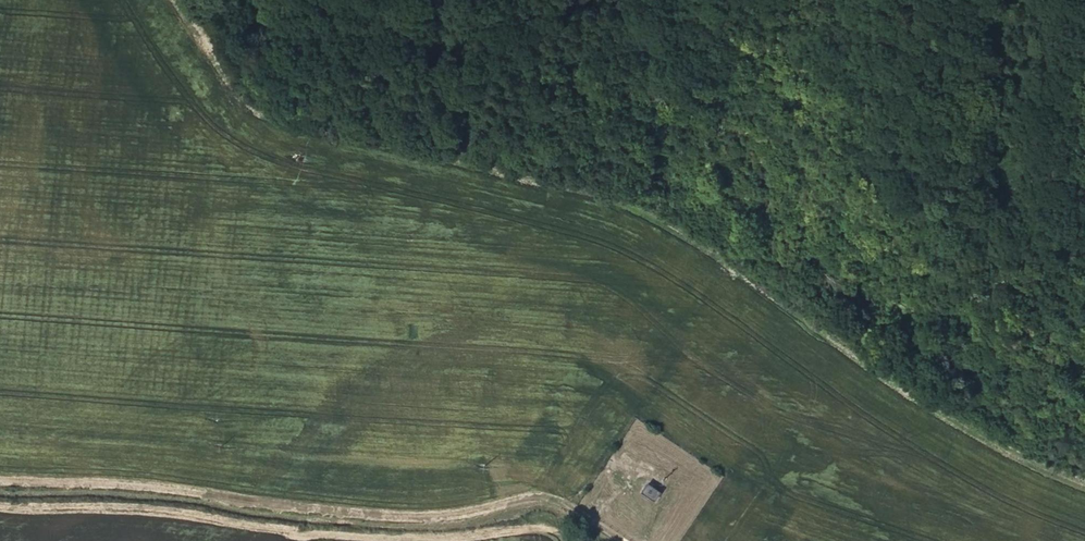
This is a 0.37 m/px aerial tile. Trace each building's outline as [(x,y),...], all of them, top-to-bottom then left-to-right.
[(656,493),(645,484),(640,490),(651,499),(656,493)]
